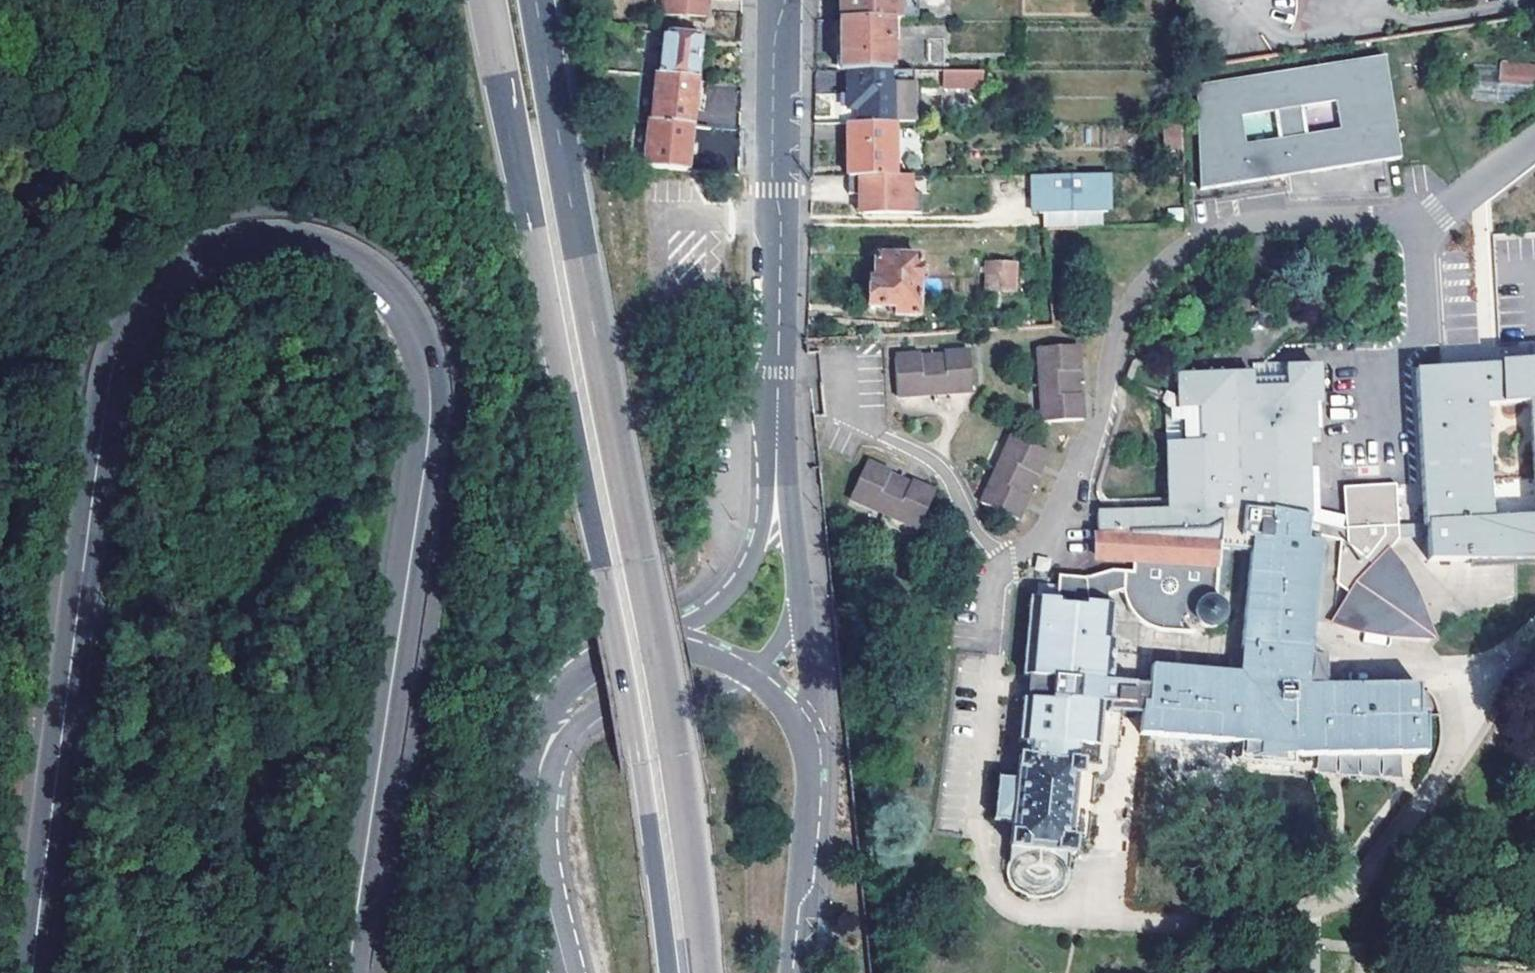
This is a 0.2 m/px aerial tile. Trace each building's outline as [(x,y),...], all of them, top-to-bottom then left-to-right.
[(663,12),(705,16),(706,0),(663,0),(663,12)] [(841,21),(891,21),(899,21),(899,0),(841,0),(841,21)] [(848,70),(888,70),(891,70),(891,21),(841,21),(840,70),(848,70)] [(695,80),(700,35),(664,31),(660,76),(695,80)] [(1384,58),(1185,88),(1200,189),(1286,176),(1286,173),(1309,170),(1309,173),(1399,159),(1384,58)] [(1472,63),(1470,100),(1496,101),(1498,66),(1472,63)] [(1498,66),(1496,101),(1534,105),(1534,69),(1498,66)] [(888,70),(848,70),(848,109),(857,109),(858,124),(895,124),(896,86),(888,86),(888,70)] [(891,70),(888,70),(888,86),(896,86),(895,124),(919,123),(919,86),(915,86),(915,70),(891,70)] [(984,87),(984,70),(944,70),(944,87),(984,87)] [(656,76),(651,121),(691,124),(695,80),(660,76),(656,76)] [(688,147),(691,124),(651,121),(649,120),(644,167),(686,172),(688,147)] [(847,123),(847,176),(895,177),(896,147),(908,147),(908,134),(895,134),(895,124),(858,124),(847,123)] [(1165,152),(1181,152),(1181,124),(1164,124),(1165,152)] [(895,177),(847,176),(847,194),(857,194),(863,194),(863,213),(920,213),(920,194),(910,194),(910,176),(895,177)] [(910,176),(910,194),(920,194),(929,194),(929,176),(910,176)] [(1112,176),(1034,176),(1034,197),(1044,197),(1044,213),(1112,213),(1112,176)] [(1044,197),(1034,197),(1034,213),(1044,213),(1044,197)] [(871,280),(871,281),(919,282),(920,260),(876,257),(875,280),(871,280)] [(988,280),(1014,280),(1014,266),(988,266),(988,280)] [(1014,280),(988,280),(987,292),(1014,293),(1014,280)] [(919,282),(871,281),(870,312),(897,314),(897,316),(919,317),(919,282)] [(1036,348),(1039,423),(1079,421),(1078,394),(1075,394),(1074,371),(1076,371),(1075,345),(1036,348)] [(894,399),(967,393),(966,354),(940,356),(940,359),(917,360),(917,357),(892,359),(894,399)] [(1136,750),(1235,762),(1235,776),(1289,782),(1289,774),(1419,774),(1420,736),(1410,736),(1410,706),(1319,703),(1304,701),(1303,672),(1320,538),(1342,541),(1338,585),(1351,594),(1332,618),(1427,640),(1432,638),(1428,630),(1405,583),(1424,574),(1416,558),(1415,538),(1534,531),(1534,402),(1532,402),(1530,364),(1418,370),(1424,484),(1342,488),(1345,519),(1304,513),(1303,441),(1313,441),(1313,406),(1322,406),(1322,369),(1256,369),(1256,375),(1183,375),(1183,408),(1173,407),(1173,503),(1101,503),(1101,536),(1098,536),(1098,562),(1132,562),(1132,573),(1108,573),(1083,580),(1055,579),(1055,603),(1030,601),(1019,740),(1025,741),(1024,754),(1020,754),(1018,780),(1000,778),(997,821),(1014,822),(1010,865),(1010,868),(1011,872),(1012,876),(1013,879),(1015,882),(1017,885),(1019,888),(1022,890),(1025,892),(1029,893),(1032,894),(1036,895),(1039,895),(1043,895),(1047,894),(1050,893),(1053,891),(1056,889),(1059,887),(1061,884),(1063,881),(1065,878),(1066,875),(1067,871),(1068,856),(1074,857),(1076,836),(1071,836),(1076,775),(1082,775),(1083,763),(1084,744),(1099,745),(1101,746),(1105,710),(1108,710),(1115,642),(1112,642),(1114,606),(1110,605),(1111,593),(1124,592),(1125,596),(1127,601),(1130,610),(1133,613),(1138,618),(1144,622),(1150,625),(1156,628),(1161,630),(1172,631),(1178,632),(1184,631),(1180,622),(1194,622),(1195,624),(1198,625),(1200,627),(1203,627),(1206,628),(1209,627),(1212,627),(1215,625),(1218,624),(1220,621),(1222,619),(1223,616),(1224,613),(1224,611),(1241,612),(1234,690),(1147,680),(1144,715),(1138,717),(1136,750)] [(1046,453),(1011,436),(980,504),(1015,521),(1026,498),(1025,496),(1024,495),(1033,475),(1036,476),(1046,453)] [(848,499),(883,515),(917,531),(932,494),(908,483),(908,486),(898,481),(888,477),(889,474),(865,463),(848,499)] [(1415,538),(1416,558),(1424,574),(1405,583),(1428,630),(1517,601),(1517,565),(1534,565),(1534,531),(1415,538)] [(1304,701),(1319,703),(1318,674),(1303,672),(1304,701)] [(1098,765),(1099,745),(1084,744),(1083,763),(1098,765)]
